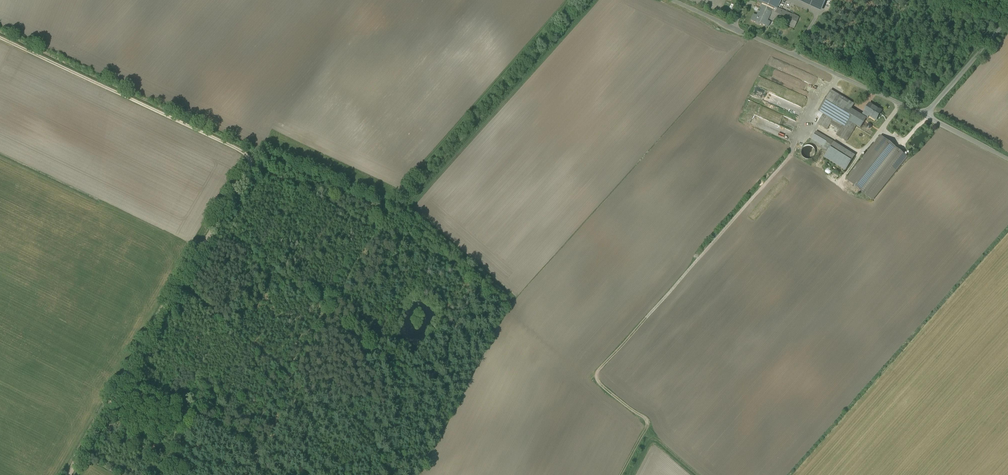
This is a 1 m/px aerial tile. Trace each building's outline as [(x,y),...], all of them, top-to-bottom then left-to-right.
[(755,6),(760,8),(764,1),(764,0),(758,0),(755,6)] [(774,6),(764,1),(760,8),(757,16),(754,15),(751,20),(756,22),(756,23),(759,24),(760,24),(762,25),(768,27),(770,22),(767,21),(768,19),(774,6)] [(776,7),(774,6),(768,19),(777,23),(778,21),(794,28),(799,18),(776,7)] [(854,104),(839,95),(831,90),(819,110),(824,114),(818,124),(827,129),(833,119),(843,125),(837,135),(847,141),(859,127),(848,120),(854,110),(854,104)] [(884,112),(873,105),(865,117),(862,115),(854,110),(848,120),(859,127),(865,130),(868,126),(866,125),(869,119),(870,120),(872,117),(879,121),(884,112)] [(834,142),(816,132),(810,141),(828,152),(834,142)] [(881,135),(845,179),(872,201),(908,157),(881,135)] [(855,156),(834,142),(828,152),(824,157),(846,171),(855,156)] [(815,155),(815,152),(815,150),(813,147),(811,146),(808,146),(806,146),(803,148),(802,150),(801,152),(802,155),(804,157),(806,159),(808,159),(811,159),(813,157),(815,155)]
